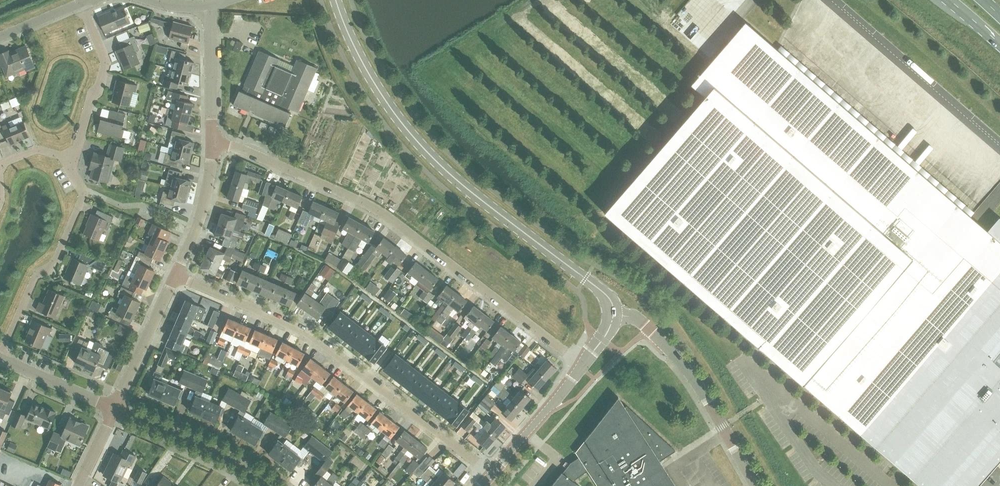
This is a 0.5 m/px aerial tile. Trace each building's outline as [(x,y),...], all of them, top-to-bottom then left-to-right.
[(112,11),(98,17),(105,33),(112,30),(131,22),(125,8),(113,13),(112,11)] [(168,21),(167,26),(172,27),(169,38),(182,42),(181,44),(180,48),(187,49),(188,44),(193,27),(174,22),(173,23),(168,21)] [(746,22),(720,52),(691,85),(705,97),(605,213),(921,485),(978,485),(999,461),(999,223),(999,222),(991,232),(992,232),(990,234),(966,213),(957,205),(949,198),(940,190),(931,182),(922,175),(913,167),(905,160),(895,152),(887,144),(878,137),(869,129),(860,121),(852,114),(843,106),(834,99),(825,91),(817,84),(808,76),(799,69),(790,60),(781,53),(746,22)] [(138,27),(141,33),(151,30),(149,23),(138,27)] [(146,37),(148,44),(156,42),(154,34),(146,37)] [(805,35),(792,52),(799,57),(812,40),(805,35)] [(134,36),(119,43),(121,49),(116,51),(119,59),(120,58),(125,69),(140,63),(135,52),(140,50),(134,36)] [(244,43),(237,40),(233,51),(239,54),(244,43)] [(27,71),(35,68),(26,46),(21,48),(22,50),(10,54),(9,51),(1,54),(6,65),(3,66),(7,77),(19,72),(18,70),(25,67),(27,71)] [(173,69),(191,74),(195,62),(185,60),(186,54),(172,50),(169,61),(175,62),(173,69)] [(240,91),(233,105),(249,112),(251,108),(256,110),(254,114),(285,127),(291,113),(289,112),(291,109),(298,112),(308,90),(310,85),(313,79),(314,76),(316,73),(318,68),(298,59),(295,66),(280,59),(260,51),(245,85),(249,87),(246,94),(240,91)] [(191,74),(173,69),(172,76),(166,75),(163,85),(177,89),(179,83),(188,86),(191,74)] [(136,92),(137,85),(117,80),(115,88),(116,89),(113,102),(129,106),(133,92),(136,92)] [(306,101),(314,103),(317,92),(310,90),(306,101)] [(175,110),(191,114),(193,104),(186,102),(188,96),(169,91),(167,99),(172,101),(172,103),(176,104),(175,110)] [(21,104),(18,97),(10,101),(13,107),(21,104)] [(8,101),(1,104),(3,110),(11,107),(8,101)] [(167,108),(166,114),(169,114),(166,125),(179,128),(186,130),(188,124),(191,114),(175,110),(167,108)] [(102,117),(98,132),(122,138),(124,131),(124,130),(122,130),(126,114),(112,111),(110,119),(102,117)] [(17,141),(30,136),(24,122),(11,127),(10,124),(3,126),(11,145),(17,142),(17,141)] [(173,149),(192,153),(194,143),(185,140),(186,134),(173,131),(170,142),(175,143),(173,149)] [(142,139),(139,150),(144,152),(147,141),(142,139)] [(94,153),(91,163),(94,164),(91,178),(108,182),(114,159),(121,161),(124,148),(111,144),(107,156),(94,153)] [(162,146),(161,151),(167,153),(164,164),(177,167),(179,162),(189,164),(192,153),(173,149),(168,147),(162,146)] [(937,150),(925,166),(931,170),(943,154),(937,150)] [(166,180),(165,186),(170,187),(188,192),(191,181),(181,179),(183,173),(169,169),(166,180)] [(147,179),(149,173),(140,170),(138,177),(147,179)] [(236,171),(232,185),(243,189),(245,182),(250,183),(252,179),(259,182),(261,174),(249,170),(248,175),(236,171)] [(258,193),(266,196),(271,182),(263,179),(258,193)] [(239,202),(243,189),(232,185),(227,198),(239,202)] [(270,187),(266,196),(262,204),(274,210),(278,200),(285,202),(289,191),(276,186),(275,189),(270,187)] [(137,187),(135,194),(142,196),(144,188),(137,187)] [(188,192),(170,187),(169,192),(164,191),(161,202),(174,206),(176,200),(185,203),(188,192)] [(303,197),(289,191),(285,202),(291,205),(289,209),(291,210),(288,218),(293,220),(296,212),(298,208),(303,197)] [(247,216),(256,219),(257,214),(256,213),(259,203),(244,198),(241,208),(249,211),(247,216)] [(321,218),(326,207),(313,202),(308,213),(303,210),(298,222),(307,226),(310,219),(313,220),(315,215),(321,218)] [(326,207),(321,218),(326,221),(321,233),(322,233),(320,237),(326,240),(325,240),(332,243),(338,228),(341,223),(336,220),(339,213),(326,207)] [(84,234),(99,241),(104,228),(108,230),(114,217),(98,210),(95,215),(92,214),(88,221),(89,222),(84,234)] [(260,211),(256,218),(262,221),(265,214),(260,211)] [(222,214),(218,225),(233,230),(241,233),(242,227),(244,222),(246,216),(236,213),(234,218),(222,214)] [(144,219),(138,217),(135,222),(141,225),(144,219)] [(356,235),(362,224),(349,217),(343,228),(348,232),(342,244),(345,246),(349,248),(356,235)] [(269,223),(264,234),(269,236),(274,225),(269,223)] [(149,244),(165,251),(169,242),(167,241),(171,232),(153,224),(149,233),(154,235),(149,244)] [(356,235),(349,248),(352,250),(355,252),(362,239),(368,242),(375,231),(362,224),(356,235)] [(218,225),(215,236),(225,240),(223,245),(228,246),(235,249),(238,238),(231,236),(233,230),(218,225)] [(292,235),(279,229),(275,238),(287,244),(292,235)] [(388,256),(395,246),(384,238),(377,247),(373,243),(357,264),(365,270),(376,255),(378,257),(382,252),(388,256)] [(165,251),(149,244),(145,254),(139,251),(137,256),(152,263),(154,258),(160,261),(165,251)] [(395,246),(388,256),(386,259),(392,264),(394,261),(399,265),(407,255),(395,246)] [(210,247),(206,258),(220,264),(223,259),(229,262),(231,257),(242,262),(245,255),(226,248),(224,253),(210,247)] [(341,259),(329,252),(325,259),(336,266),(341,259)] [(87,271),(89,265),(103,271),(107,263),(82,253),(79,260),(72,258),(64,278),(82,286),(86,278),(83,276),(86,271),(87,271)] [(137,256),(130,270),(136,273),(151,280),(155,271),(149,268),(152,263),(137,256)] [(343,257),(337,266),(348,274),(354,265),(343,257)] [(220,264),(206,258),(201,268),(222,278),(224,273),(217,270),(220,264)] [(255,262),(252,268),(258,270),(261,264),(255,262)] [(417,285),(427,271),(416,262),(408,272),(405,276),(417,285)] [(261,264),(258,270),(264,273),(266,267),(261,264)] [(324,267),(319,274),(328,280),(334,271),(325,265),(324,267)] [(384,277),(392,283),(401,270),(397,266),(395,269),(392,266),(384,277)] [(238,272),(230,269),(226,278),(233,282),(238,272)] [(251,289),(256,276),(242,270),(237,283),(251,289)] [(439,279),(427,271),(417,285),(424,290),(419,297),(427,303),(434,294),(430,291),(431,289),(439,279)] [(285,281),(288,275),(281,272),(279,278),(285,281)] [(127,275),(123,285),(138,292),(142,294),(144,289),(147,290),(151,280),(136,273),(134,278),(127,275)] [(293,278),(288,275),(285,281),(291,284),(293,278)] [(269,282),(256,276),(251,289),(264,295),(269,282)] [(300,277),(296,283),(302,286),(305,280),(300,277)] [(307,312),(315,301),(310,297),(314,292),(313,291),(316,286),(317,286),(319,282),(315,279),(305,294),(297,305),(307,312)] [(373,280),(368,288),(376,294),(381,286),(373,280)] [(283,288),(269,282),(264,295),(277,301),(283,288)] [(437,319),(457,293),(447,285),(440,294),(437,298),(444,303),(434,316),(437,319)] [(121,304),(136,312),(141,302),(132,298),(134,293),(122,287),(117,296),(123,299),(121,304)] [(296,294),(283,288),(277,301),(291,307),(296,294)] [(55,318),(65,296),(49,289),(43,303),(40,302),(37,310),(55,318)] [(388,290),(384,296),(390,301),(395,295),(388,290)] [(315,301),(307,312),(318,319),(326,308),(326,306),(333,311),(340,301),(333,297),(329,294),(327,292),(320,302),(319,303),(315,301)] [(467,301),(457,293),(437,319),(442,323),(453,308),(459,312),(467,301)] [(93,300),(89,309),(94,311),(98,302),(93,300)] [(185,301),(180,314),(193,320),(194,319),(200,322),(206,310),(185,301)] [(136,312),(121,304),(118,309),(113,307),(108,316),(121,322),(123,317),(132,321),(136,312)] [(476,325),(484,314),(474,306),(464,318),(470,322),(468,325),(469,326),(465,331),(462,335),(466,338),(473,329),(476,325)] [(404,308),(400,314),(410,321),(414,316),(404,308)] [(339,335),(350,319),(341,312),(329,327),(339,335)] [(180,314),(174,327),(199,337),(201,333),(195,331),(195,329),(190,327),(193,320),(180,314)] [(484,314),(477,323),(481,327),(482,326),(488,330),(494,322),(484,314)] [(212,316),(208,326),(214,328),(218,318),(212,316)] [(232,342),(239,323),(228,319),(222,331),(218,343),(224,346),(227,339),(232,342)] [(348,342),(359,326),(350,319),(339,335),(348,342)] [(49,335),(52,329),(32,320),(29,327),(31,328),(25,341),(41,348),(47,335),(49,335)] [(454,338),(462,327),(456,322),(447,333),(454,338)] [(232,342),(231,343),(239,346),(237,350),(242,353),(245,347),(248,341),(246,340),(251,328),(239,323),(234,336),(234,337),(232,342)] [(357,348),(368,333),(359,326),(348,342),(357,348)] [(503,345),(511,334),(501,326),(492,337),(499,342),(496,346),(490,354),(494,357),(496,354),(503,345)] [(169,340),(167,346),(186,354),(189,347),(188,347),(189,347),(182,344),(184,338),(191,341),(192,339),(197,341),(199,337),(174,327),(169,340)] [(432,327),(427,334),(439,343),(440,343),(445,337),(432,327)] [(466,338),(469,340),(469,341),(476,331),(473,329),(469,334),(466,338)] [(206,341),(212,343),(217,333),(211,330),(206,341)] [(245,347),(242,353),(248,356),(251,350),(259,353),(261,348),(266,335),(255,330),(249,342),(248,341),(245,347)] [(366,355),(377,340),(368,333),(357,348),(366,355)] [(494,357),(490,362),(495,366),(501,358),(506,362),(514,351),(521,342),(511,334),(503,345),(496,354),(494,357)] [(272,353),(278,340),(266,335),(261,348),(259,353),(258,354),(269,359),(272,353)] [(85,367),(96,342),(90,340),(89,343),(79,338),(74,351),(79,354),(75,363),(85,367)] [(491,342),(487,338),(478,350),(482,353),(489,345),(491,342)] [(375,363),(387,347),(377,340),(366,355),(375,363)] [(96,341),(96,342),(85,367),(95,371),(99,362),(104,364),(103,367),(108,370),(114,354),(104,349),(104,348),(104,344),(96,341)] [(287,360),(294,348),(283,342),(276,354),(287,360)] [(525,344),(518,353),(524,357),(531,348),(525,344)] [(214,354),(220,356),(223,350),(218,347),(214,354)] [(162,355),(158,365),(164,367),(168,358),(174,360),(178,353),(165,348),(162,355)] [(304,354),(294,348),(287,360),(298,366),(304,354)] [(205,357),(203,362),(207,364),(211,355),(207,353),(205,357)] [(394,377),(405,362),(396,355),(384,370),(390,374),(394,377)] [(298,375),(295,381),(301,384),(301,382),(304,378),(307,373),(312,377),(320,366),(316,363),(311,359),(302,369),(298,375)] [(538,371),(547,379),(556,369),(547,360),(538,371)] [(403,384),(414,369),(405,362),(394,377),(400,381),(403,384)] [(330,374),(320,366),(312,377),(322,385),(330,374)] [(290,381),(295,371),(290,368),(286,374),(284,378),(290,381)] [(547,379),(538,371),(534,368),(527,375),(520,368),(513,375),(521,382),(525,378),(528,382),(537,390),(547,379)] [(236,369),(233,375),(246,380),(249,375),(243,373),(237,370),(236,369)] [(412,391),(423,376),(414,369),(403,384),(409,389),(412,391)] [(191,388),(196,376),(184,371),(179,383),(191,388)] [(161,400),(168,385),(160,382),(162,376),(155,373),(150,386),(151,387),(148,395),(161,400)] [(193,404),(189,412),(203,418),(209,402),(212,397),(211,396),(203,393),(208,381),(207,381),(200,378),(196,376),(191,388),(196,390),(194,396),(191,404),(193,404)] [(334,376),(325,387),(329,391),(335,395),(344,384),(334,376)] [(421,398),(432,383),(423,376),(412,391),(419,396),(421,398)] [(430,405),(441,390),(432,383),(421,398),(428,403),(430,405)] [(344,384),(335,395),(345,403),(353,392),(344,384)] [(168,385),(161,400),(175,406),(178,398),(180,399),(183,391),(168,385)] [(521,409),(501,391),(494,385),(491,389),(498,395),(505,401),(504,403),(507,406),(502,412),(512,420),(521,409)] [(316,396),(320,391),(315,387),(311,392),(316,396)] [(501,391),(521,409),(531,398),(521,390),(515,398),(504,388),(501,391)] [(0,393),(0,407),(0,408),(0,411),(9,415),(15,402),(9,400),(12,393),(2,389),(0,393)] [(209,402),(203,418),(216,423),(220,415),(222,416),(225,408),(227,403),(228,403),(235,407),(241,395),(235,391),(230,389),(223,401),(223,400),(220,406),(209,402)] [(439,412),(450,396),(441,390),(430,405),(438,411),(439,412)] [(320,391),(316,396),(321,399),(325,394),(320,391)] [(235,424),(231,431),(243,438),(252,424),(243,418),(246,413),(252,401),(247,399),(249,395),(243,392),(241,395),(235,407),(241,410),(238,416),(234,423),(235,424)] [(358,413),(366,402),(357,394),(348,405),(358,413)] [(486,395),(483,399),(492,407),(495,403),(486,395)] [(448,419),(460,403),(450,396),(439,412),(448,419)] [(286,397),(283,403),(289,407),(292,401),(286,397)] [(587,470),(598,485),(676,485),(660,461),(676,450),(627,406),(625,407),(619,397),(576,452),(579,456),(587,470)] [(482,401),(478,406),(487,413),(491,409),(482,401)] [(366,402),(358,413),(368,420),(376,409),(366,402)] [(336,403),(332,408),(337,412),(341,407),(336,403)] [(466,415),(469,411),(460,403),(448,419),(457,426),(466,415)] [(55,413),(56,412),(46,408),(46,409),(33,404),(27,418),(49,428),(56,414),(55,413)] [(304,414),(312,420),(317,414),(308,408),(304,414)] [(344,409),(340,414),(345,418),(349,413),(344,409)] [(20,429),(26,416),(18,412),(12,425),(20,429)] [(381,431),(390,420),(380,412),(371,423),(381,431)] [(476,421),(496,438),(505,427),(496,419),(491,424),(487,421),(485,423),(473,412),(470,416),(471,416),(476,421)] [(255,418),(252,424),(243,438),(256,446),(260,439),(262,439),(266,432),(265,432),(268,426),(275,430),(281,420),(270,413),(264,423),(255,418)] [(476,421),(471,416),(461,427),(467,432),(474,424),(480,429),(478,432),(482,435),(477,440),(487,448),(496,438),(476,421)] [(80,445),(88,426),(70,418),(62,436),(54,433),(48,447),(49,447),(53,448),(61,452),(67,439),(80,445)] [(292,427),(281,420),(275,430),(286,437),(292,427)] [(390,420),(381,431),(386,434),(391,438),(399,427),(390,420)] [(312,422),(308,428),(313,432),(317,427),(312,422)] [(359,435),(366,426),(361,422),(354,431),(359,435)] [(366,426),(359,435),(364,439),(370,429),(366,426)] [(408,449),(416,439),(404,431),(397,441),(404,447),(402,451),(396,458),(398,460),(400,461),(408,449)] [(342,432),(338,437),(344,442),(348,437),(342,432)] [(302,451),(294,445),(281,463),(292,472),(297,465),(299,466),(304,460),(310,451),(325,463),(327,459),(332,452),(313,437),(302,451)] [(382,438),(378,444),(383,448),(388,442),(382,438)] [(281,463),(294,445),(287,439),(283,444),(278,440),(273,446),(274,447),(269,454),(281,463)] [(408,449),(400,461),(403,464),(409,456),(411,457),(413,453),(420,458),(427,448),(416,439),(408,449)] [(10,442),(6,450),(14,453),(17,445),(10,442)] [(389,444),(376,461),(380,464),(385,457),(385,456),(386,457),(394,448),(389,444)] [(103,475),(112,479),(108,485),(122,485),(123,484),(120,482),(129,465),(131,466),(136,457),(123,451),(120,457),(114,454),(103,475)] [(450,465),(455,461),(449,454),(445,458),(450,465)] [(418,466),(424,471),(425,473),(440,485),(453,485),(455,483),(449,478),(445,474),(444,473),(439,468),(437,472),(435,473),(429,468),(431,466),(436,461),(430,455),(428,458),(427,457),(420,465),(418,466)] [(579,456),(569,462),(561,473),(560,472),(549,485),(577,485),(572,482),(575,478),(587,470),(579,456)] [(333,485),(339,477),(335,474),(333,474),(327,481),(322,477),(332,463),(327,459),(325,463),(316,474),(321,478),(314,485),(332,485),(333,485)] [(410,475),(413,472),(418,466),(420,465),(414,460),(405,471),(410,475)] [(400,461),(388,477),(391,479),(403,464),(400,461)] [(380,465),(377,469),(385,476),(389,472),(380,465)] [(138,469),(133,480),(141,484),(146,473),(138,469)] [(458,477),(462,473),(457,469),(453,473),(458,477)] [(421,475),(427,480),(423,485),(440,485),(425,473),(424,471),(421,475)] [(164,477),(157,485),(175,485),(164,477)] [(361,482),(356,478),(349,485),(357,485),(361,482)]
